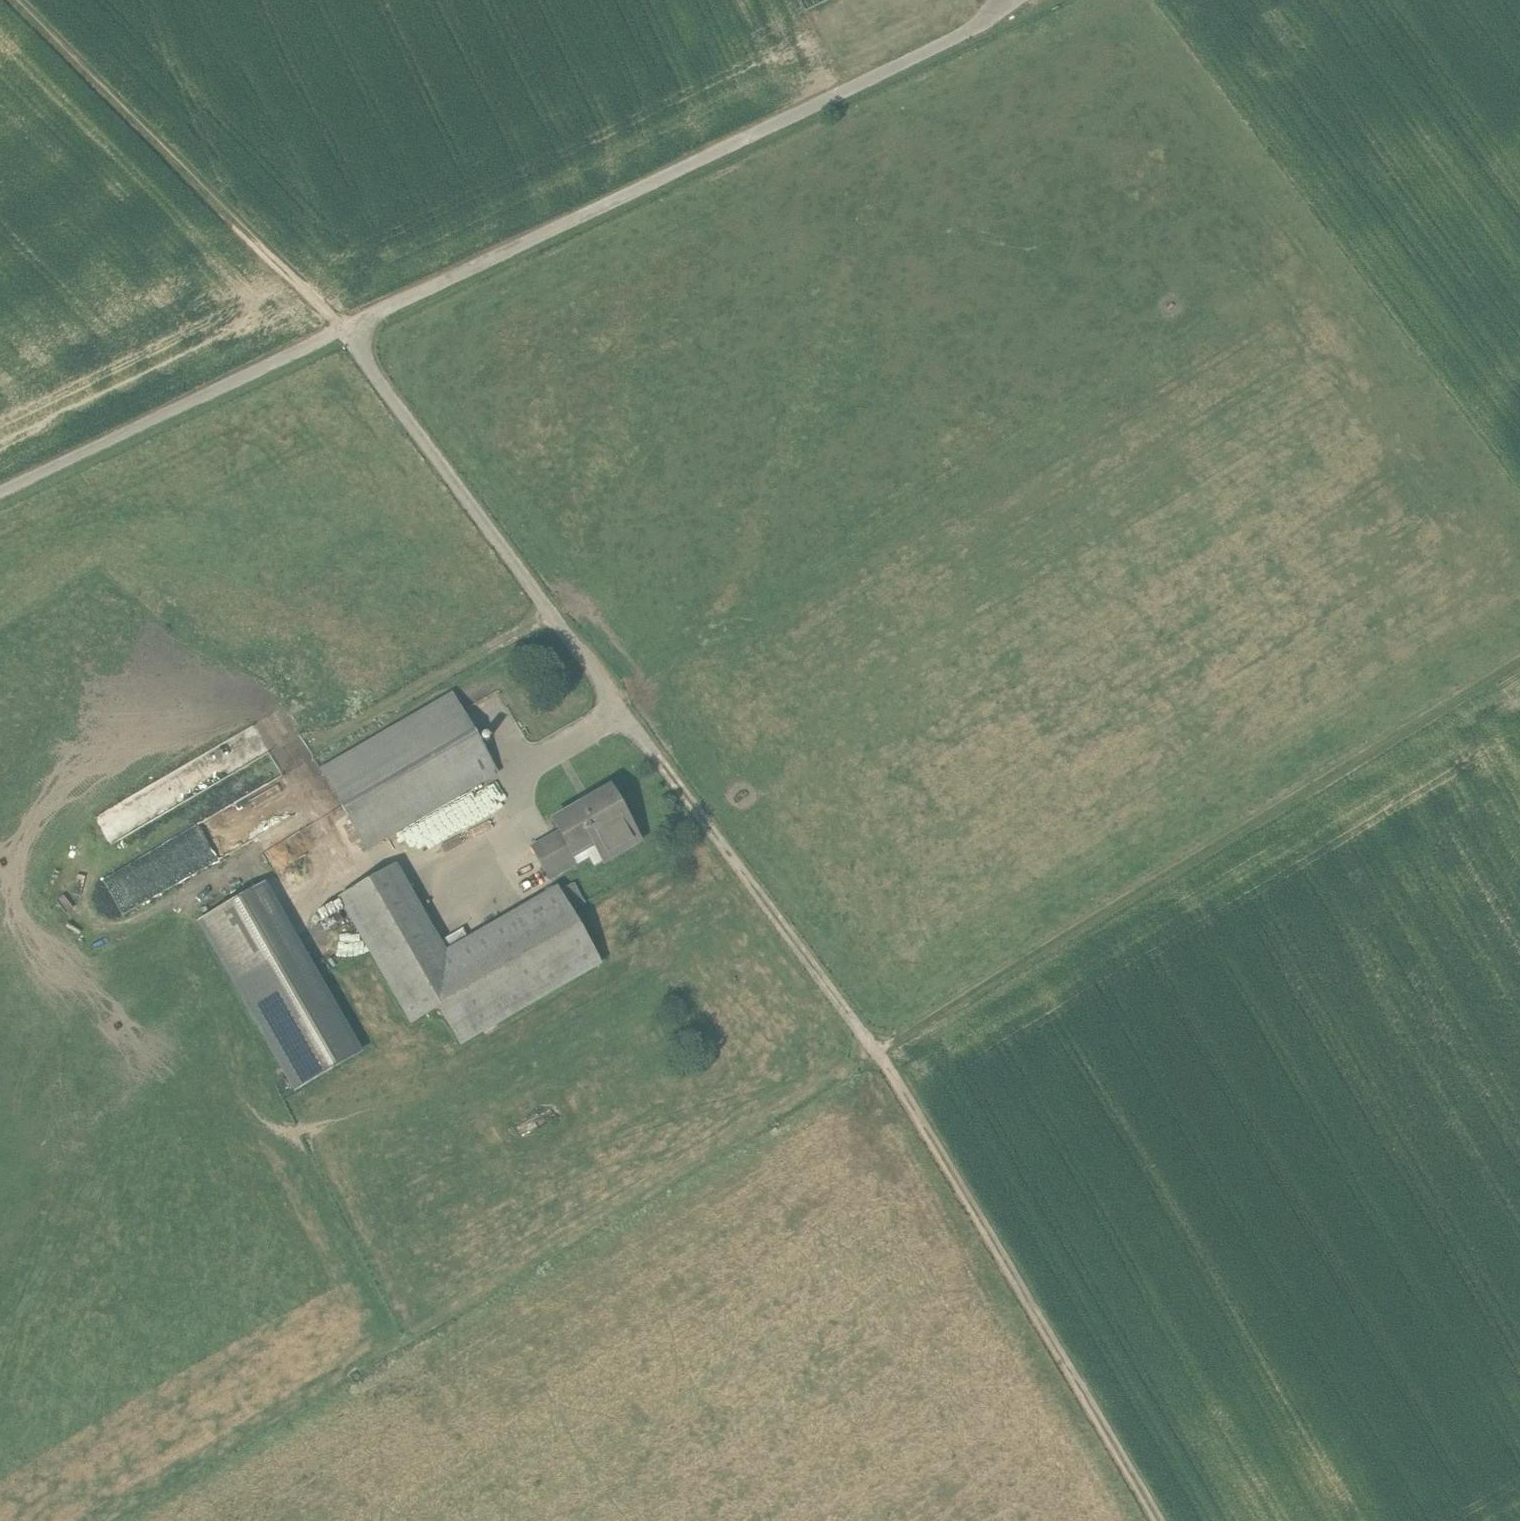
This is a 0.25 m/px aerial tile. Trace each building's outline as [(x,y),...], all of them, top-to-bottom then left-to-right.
[(450,696),(321,770),(366,849),(496,775),(450,696)] [(612,795),(585,810),(582,805),(554,821),(573,855),(593,843),(603,860),(638,839),(612,795)] [(561,841),(536,855),(551,880),(575,866),(561,841)] [(105,881),(122,910),(136,902),(135,900),(165,884),(157,870),(123,889),(115,875),(105,881)] [(556,890),(432,962),(381,875),(339,899),(411,1023),(438,1008),(460,1045),(599,965),(556,890)] [(282,957),(247,894),(200,921),(296,1088),(359,1052),(300,947),(282,957)] [(335,896),(312,908),(318,919),(340,907),(335,896)]
